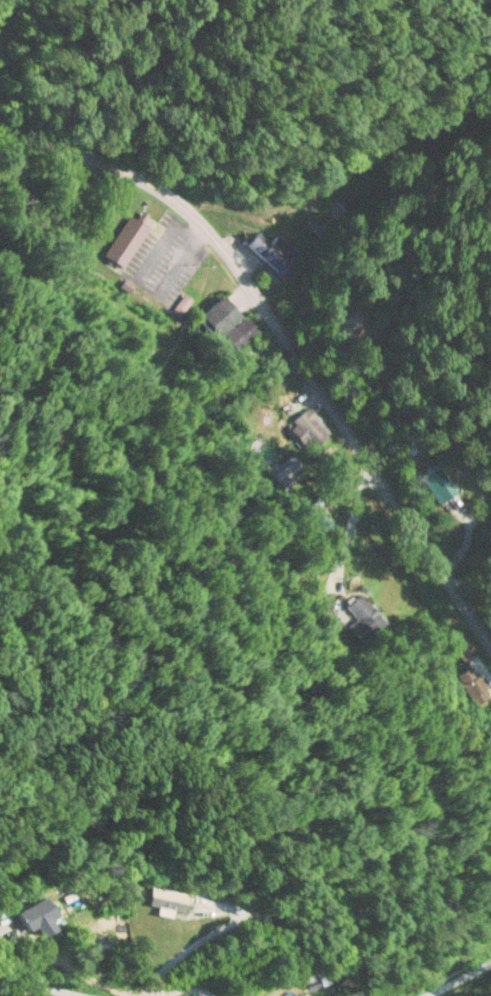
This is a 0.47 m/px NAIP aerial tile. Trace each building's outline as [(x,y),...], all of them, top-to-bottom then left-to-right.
[(105,259),(125,268),(145,226),(125,216),(105,259)] [(299,257),(278,235),(270,243),(260,232),(246,246),(278,278),(299,257)] [(195,317),(210,339),(238,321),(223,298),(195,317)] [(223,333),(233,351),(259,336),(249,319),(223,333)] [(293,422),(318,449),(332,435),(307,409),(293,422)] [(419,479),(439,506),(458,491),(438,465),(419,479)] [(368,637),(384,627),(364,595),(347,605),(368,637)] [(453,644),(465,663),(479,654),(467,635),(453,644)] [(476,666),(458,675),(474,706),(490,698),(490,696),(476,666)] [(186,914),(189,895),(152,888),(148,906),(186,914)] [(26,933),(54,917),(44,899),(15,915),(26,933)]
